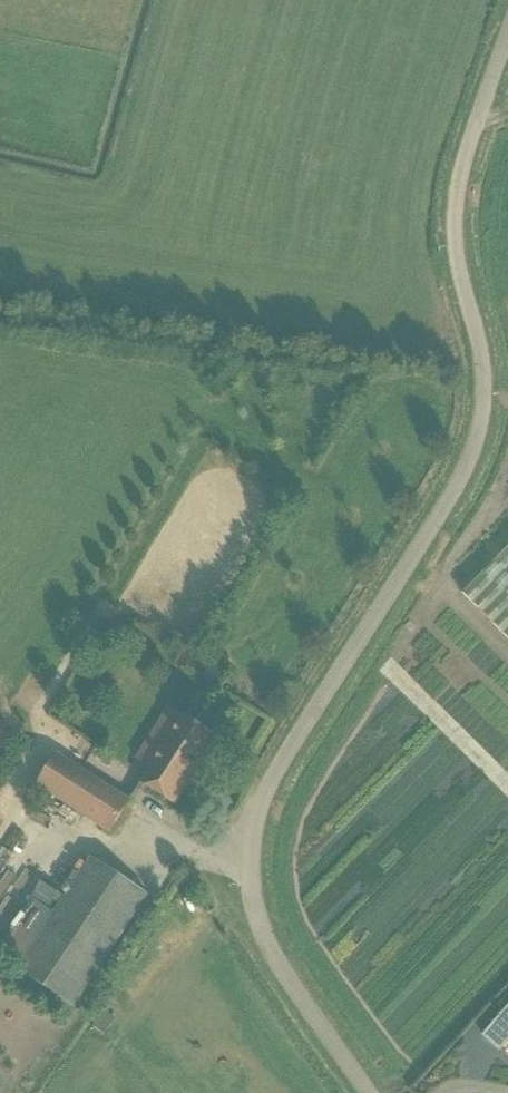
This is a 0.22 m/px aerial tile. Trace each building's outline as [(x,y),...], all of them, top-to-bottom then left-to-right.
[(463,593),(507,637),(507,548),(463,593)] [(213,664),(202,682),(213,688),(224,671),(213,664)] [(185,716),(142,783),(174,803),(194,770),(192,769),(214,734),(185,716)] [(58,755),(38,786),(110,832),(130,801),(58,755)] [(18,970),(55,995),(73,1007),(148,894),(92,857),(18,970)] [(483,1034),(497,1046),(507,1033),(507,1007),(507,1006),(483,1034)]
